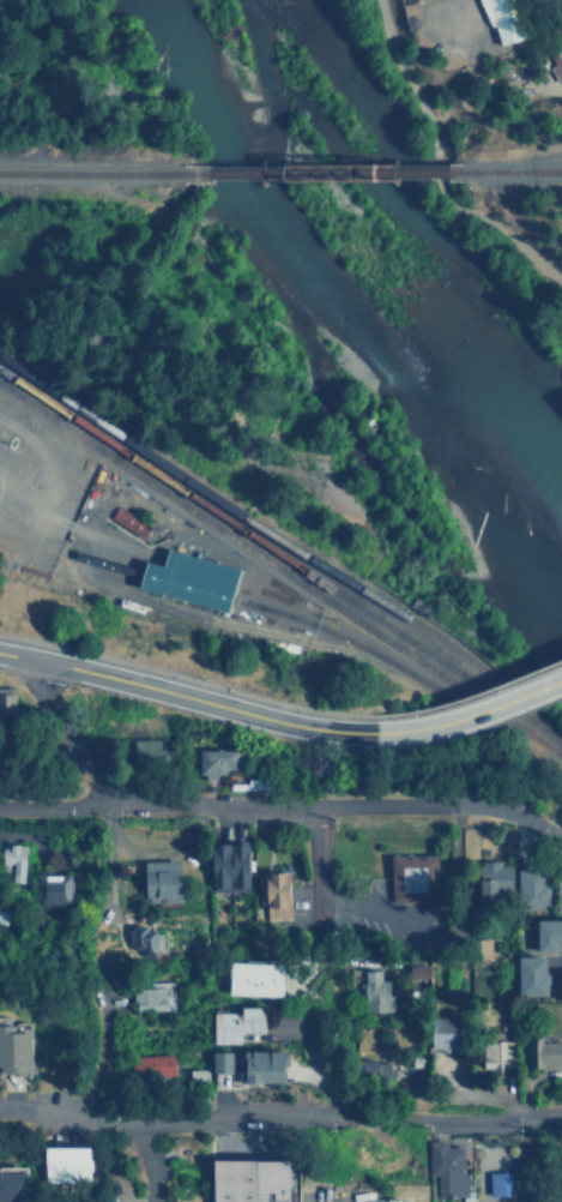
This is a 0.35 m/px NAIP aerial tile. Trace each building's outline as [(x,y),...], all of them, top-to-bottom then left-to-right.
[(500,42),(486,0),(516,0),(527,34),(500,42)] [(557,48),(561,58),(561,84),(554,88),(539,56),(557,48)] [(114,506),(146,525),(138,537),(105,518),(114,506)] [(131,587),(220,611),(231,566),(161,548),(156,565),(138,560),(131,587)] [(0,686),(0,716),(16,716),(16,686),(0,686)] [(131,765),(168,764),(168,749),(161,749),(161,739),(129,739),(131,765)] [(198,750),(198,776),(223,776),(222,768),(237,767),(237,749),(198,750)] [(209,843),(207,890),(250,890),(252,843),(209,843)] [(26,846),(2,845),(1,865),(13,866),(12,882),(24,882),(26,846)] [(392,852),(392,900),(437,900),(437,852),(392,852)] [(141,860),(141,900),(177,901),(179,861),(141,860)] [(510,864),(501,865),(501,860),(477,860),(477,897),(510,896),(510,864)] [(516,909),(546,908),(544,869),(515,870),(516,909)] [(262,919),(290,918),(286,871),(260,872),(262,919)] [(70,873),(42,873),(43,904),(71,903),(70,873)] [(8,906),(0,905),(0,922),(8,922),(8,906)] [(555,951),(555,943),(561,943),(561,918),(533,918),(533,951),(555,951)] [(139,955),(157,955),(158,927),(126,927),(125,948),(139,948),(139,955)] [(467,958),(491,957),(490,937),(467,938),(467,958)] [(543,994),(543,956),(514,956),(514,994),(543,994)] [(284,996),(285,963),(226,961),(225,994),(284,996)] [(409,964),(409,980),(428,979),(428,963),(409,964)] [(364,1012),(397,1010),(395,994),(387,994),(387,979),(380,979),(380,969),(362,970),(364,1012)] [(132,987),(132,1010),(173,1009),(171,980),(144,981),(145,987),(132,987)] [(211,1012),(212,1041),(241,1041),(241,1030),(260,1029),(260,1005),(238,1006),(238,1011),(211,1012)] [(425,1050),(451,1051),(452,1017),(427,1016),(425,1050)] [(36,1071),(36,1029),(20,1029),(20,1023),(0,1023),(0,1071),(36,1071)] [(510,1040),(482,1040),(481,1071),(510,1071),(510,1040)] [(561,1068),(561,1040),(527,1041),(527,1069),(561,1068)] [(210,1071),(230,1072),(231,1051),(210,1051),(210,1071)] [(278,1083),(278,1051),(238,1051),(237,1082),(278,1083)] [(174,1076),(173,1053),(131,1056),(131,1077),(174,1076)] [(350,1072),(374,1074),(374,1080),(388,1080),(389,1062),(351,1060),(350,1072)] [(188,1069),(188,1084),(206,1084),(206,1069),(188,1069)] [(427,1174),(435,1174),(436,1196),(466,1195),(465,1173),(461,1173),(460,1146),(445,1147),(445,1140),(425,1141),(427,1174)] [(92,1146),(46,1146),(44,1182),(91,1183),(92,1146)] [(280,1160),(206,1160),(206,1201),(280,1201),(280,1160)] [(36,1200),(35,1171),(0,1171),(0,1201),(36,1200)] [(509,1171),(485,1172),(487,1195),(509,1195),(509,1171)]
